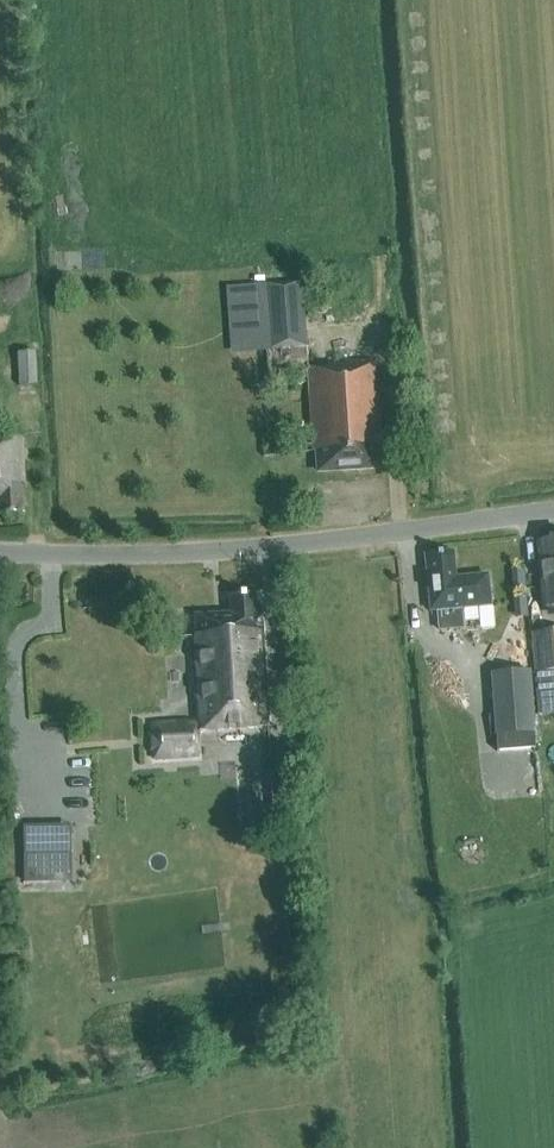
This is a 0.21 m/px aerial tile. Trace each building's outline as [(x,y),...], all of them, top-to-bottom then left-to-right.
[(374,467),(373,449),(378,449),(373,362),(328,365),(328,367),(305,369),(300,284),(229,288),(233,353),(263,352),(265,387),(306,384),(310,453),(316,453),(317,471),(374,467)] [(33,384),(32,351),(16,352),(18,385),(33,384)] [(20,484),(23,484),(20,436),(0,438),(0,515),(21,514),(20,484)] [(300,457),(299,446),(286,447),(287,458),(300,457)] [(539,543),(545,609),(553,608),(553,542),(539,543)] [(459,609),(489,606),(486,576),(454,579),(451,553),(424,556),(429,612),(436,611),(438,630),(461,628),(459,609)] [(197,730),(267,726),(265,695),(259,695),(259,685),(264,684),(261,627),(255,627),(253,596),(230,597),(231,614),(194,616),(196,637),(190,637),(195,723),(150,725),(152,759),(199,756),(197,730)] [(514,616),(514,614),(473,619),(478,652),(519,646),(519,645),(528,643),(524,615),(514,616)] [(553,692),(553,632),(533,634),(538,693),(553,692)] [(535,749),(529,672),(491,675),(497,752),(535,749)] [(275,775),(277,806),(291,806),(290,774),(275,775)] [(23,855),(23,883),(50,882),(50,855),(71,854),(70,826),(23,827),(23,855)]
